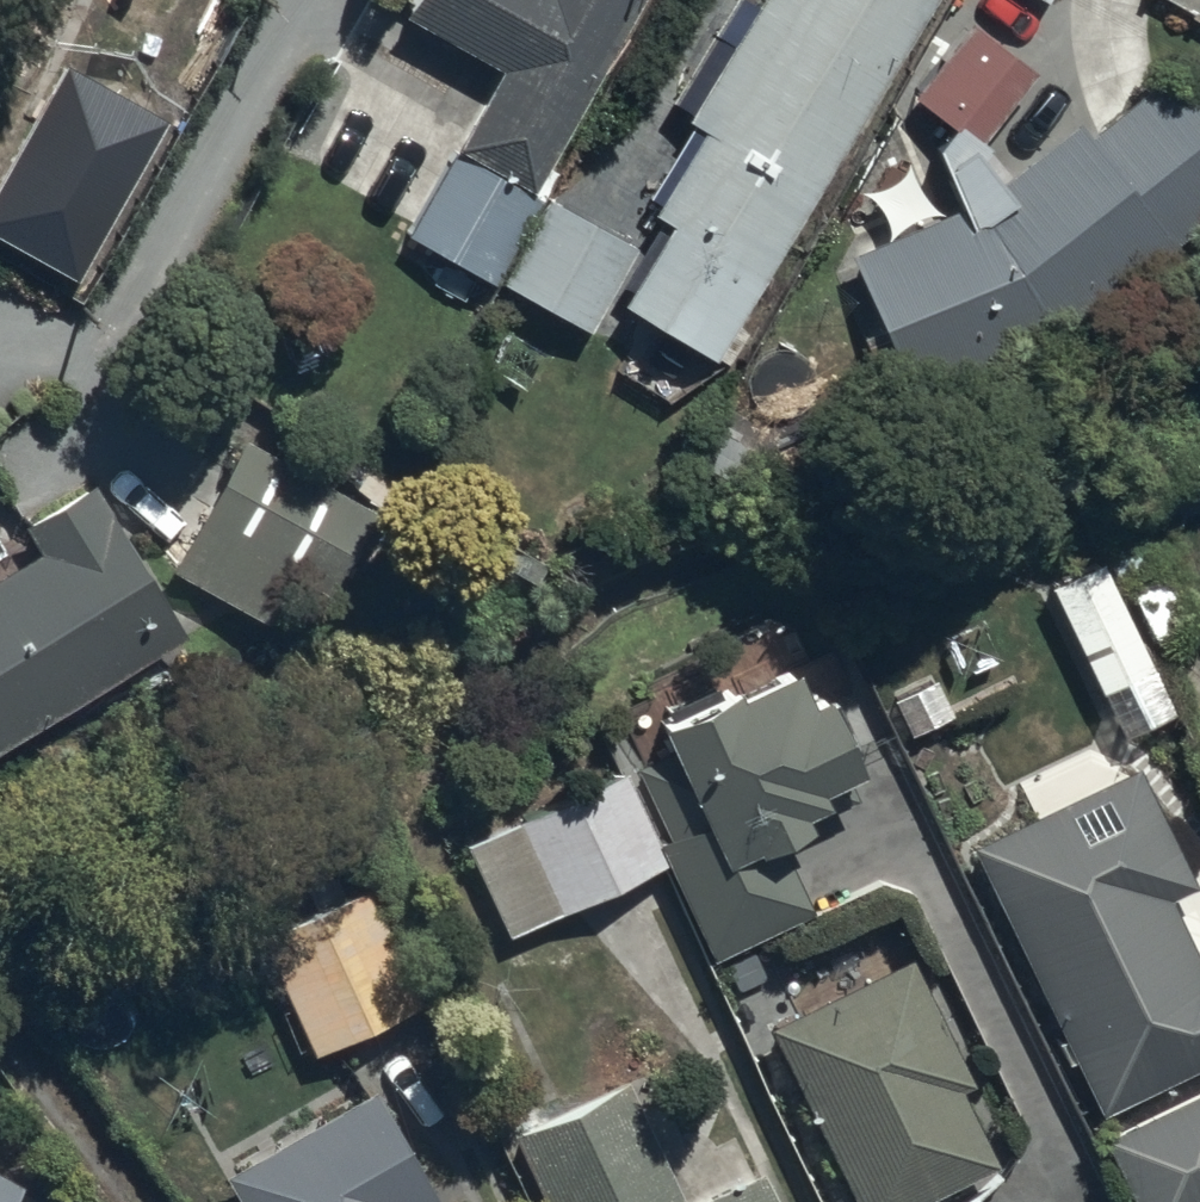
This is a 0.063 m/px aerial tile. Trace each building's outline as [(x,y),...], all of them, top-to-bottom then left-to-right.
[(614,0),(412,0),(502,51),(409,217),(575,310),(620,231),(516,173),(614,0)] [(896,0),(744,0),(683,103),(702,114),(643,214),(662,225),(622,292),(697,336),(896,0)] [(961,7),(904,84),(972,135),(1030,59),(961,7)] [(69,70),(0,192),(0,241),(78,285),(168,126),(69,70)] [(1160,79),(1090,132),(1078,115),(967,199),(848,245),(908,367),(1047,304),(1158,220),(1199,188),(1199,131),(1160,79)] [(794,425),(734,391),(696,455),(756,489),(794,425)] [(352,503),(239,439),(171,557),(253,604),(282,552),(313,570),(352,503)] [(97,470),(41,502),(56,529),(0,560),(0,723),(183,622),(97,470)] [(1115,555),(1151,631),(1182,616),(1146,540),(1115,555)] [(1093,552),(1041,576),(1091,681),(1143,657),(1093,552)] [(677,748),(642,764),(718,927),(792,892),(758,820),(797,802),(788,784),(810,774),(802,756),(832,742),(785,641),(655,702),(677,748)] [(1127,757),(968,832),(1093,1096),(1199,1045),(1199,956),(1195,959),(1157,880),(1180,869),(1127,757)] [(461,841),(500,926),(644,859),(604,775),(461,841)] [(342,876),(247,920),(297,1027),(392,983),(342,876)] [(779,1018),(865,1201),(877,1201),(969,1160),(930,1078),(952,1068),(902,961),(779,1018)] [(516,1124),(552,1201),(670,1201),(613,1079),(516,1124)] [(411,1192),(421,1186),(361,1081),(220,1162),(243,1201),(417,1201),(411,1192)] [(1104,1126),(1138,1201),(1186,1201),(1199,1196),(1199,1082),(1104,1126)] [(743,1171),(677,1201),(758,1201),(743,1171)] [(24,1192),(0,1177),(0,1201),(21,1201),(24,1192)]
